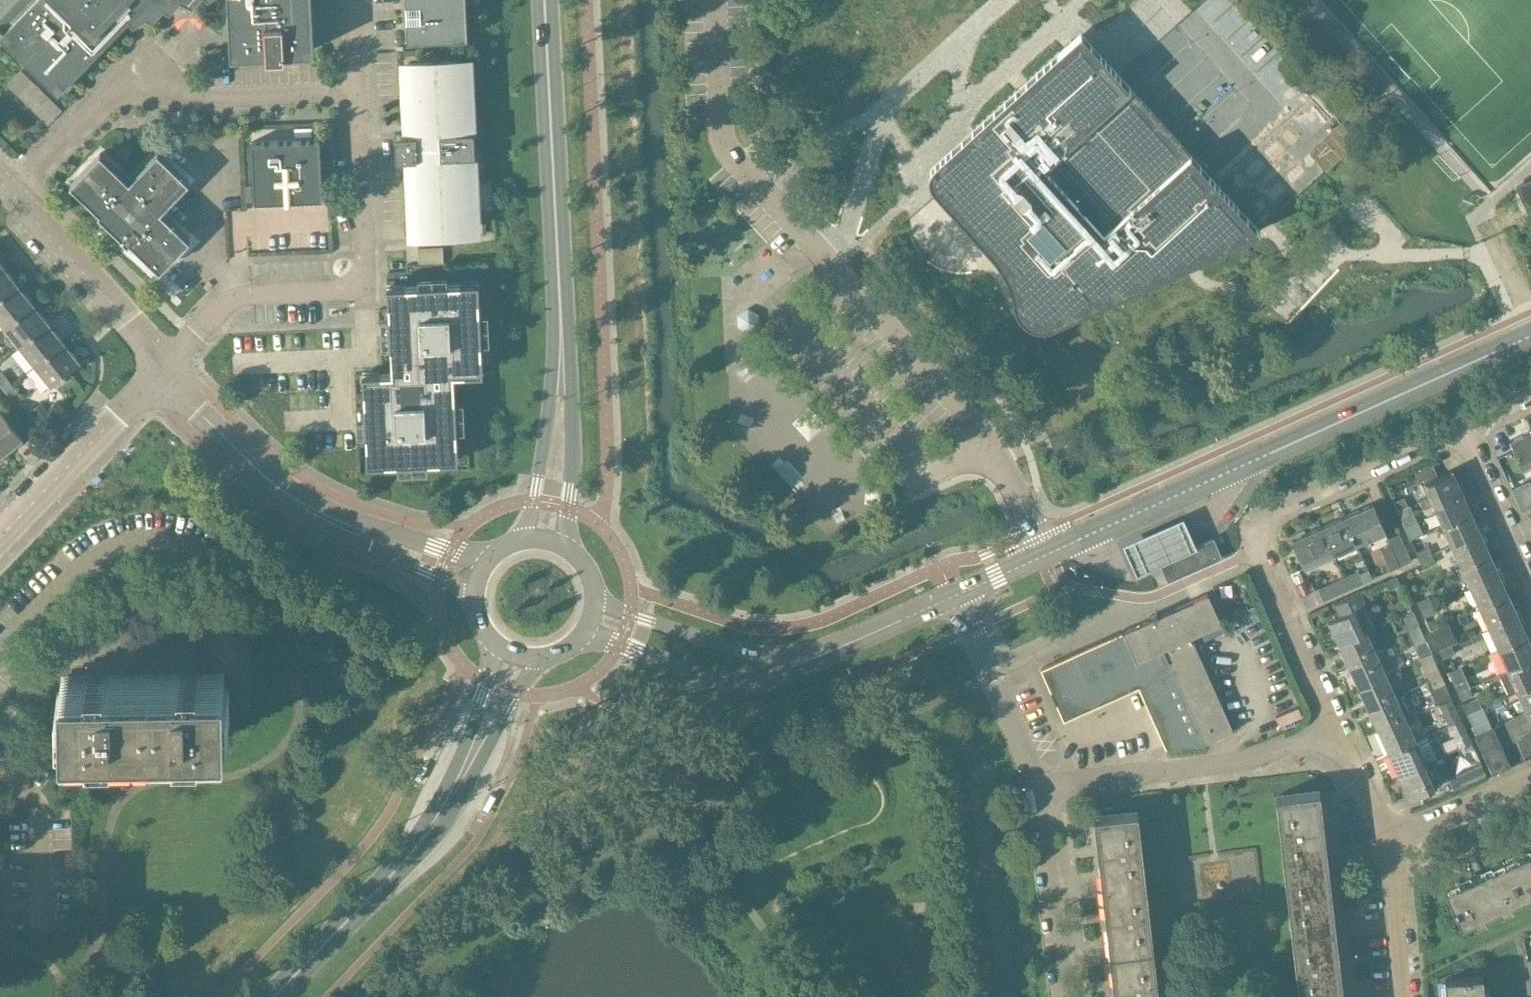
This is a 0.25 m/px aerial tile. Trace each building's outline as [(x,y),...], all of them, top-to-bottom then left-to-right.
[(58,92),(129,19),(133,24),(146,16),(152,20),(163,8),(169,11),(180,0),(0,0),(0,36),(58,92)] [(231,53),(313,49),(311,0),(228,0),(231,53)] [(465,0),(405,0),(407,39),(467,36),(465,0)] [(929,171),(929,176),(929,180),(931,183),(933,187),(990,250),(996,257),(1001,265),(1005,273),(1009,282),(1012,291),(1013,300),(1014,304),(1016,309),(1019,313),(1022,317),(1025,320),(1030,322),(1034,324),(1039,325),(1044,325),(1049,324),(1053,323),(1260,230),(1090,42),(1080,31),(1071,39),(971,129),(935,161),(932,164),(930,168),(929,171)] [(471,229),(463,60),(410,63),(413,132),(395,133),(396,157),(415,157),(418,232),(471,229)] [(322,198),(319,138),(251,141),(254,201),(322,198)] [(190,238),(160,210),(189,181),(157,150),(129,180),(100,152),(70,183),(99,212),(98,213),(120,235),(128,243),(130,241),(160,269),(190,238)] [(1518,186),(1528,208),(1530,206),(1530,179),(1518,186)] [(445,263),(444,243),(424,244),(425,264),(445,263)] [(17,284),(2,264),(0,265),(0,297),(17,284)] [(453,372),(482,371),(478,281),(388,285),(392,372),(363,373),(367,463),(457,459),(453,372)] [(33,303),(17,284),(0,297),(0,321),(4,326),(33,303)] [(19,346),(49,323),(33,303),(4,326),(19,346)] [(35,365),(64,342),(49,323),(19,346),(35,365)] [(51,385),(80,362),(64,342),(35,365),(51,385)] [(0,373),(0,385),(4,390),(11,384),(1,372),(0,373)] [(21,397),(11,384),(4,390),(14,403),(21,397)] [(0,410),(0,451),(2,453),(22,438),(0,410)] [(1077,440),(1073,432),(1071,427),(1049,438),(1054,449),(1077,440)] [(1511,439),(1523,466),(1530,463),(1530,430),(1511,439)] [(1462,490),(1459,483),(1452,469),(1424,481),(1434,503),(1462,490)] [(1471,511),(1465,498),(1462,490),(1434,503),(1443,523),(1471,511)] [(1386,530),(1373,503),(1345,516),(1357,543),(1386,530)] [(1413,512),(1409,505),(1398,510),(1401,517),(1413,512)] [(1184,509),(1122,536),(1137,568),(1198,541),(1184,509)] [(1480,531),(1477,525),(1471,511),(1443,523),(1452,544),(1480,531)] [(1416,519),(1413,512),(1401,517),(1404,525),(1416,519)] [(1357,543),(1345,516),(1321,527),(1333,554),(1357,543)] [(1333,554),(1321,527),(1293,539),(1306,566),(1333,554)] [(1489,552),(1483,539),(1480,531),(1452,544),(1461,565),(1489,552)] [(1412,561),(1399,533),(1388,538),(1401,565),(1412,561)] [(1169,579),(1215,558),(1218,556),(1220,556),(1215,546),(1212,539),(1201,544),(1201,545),(1171,558),(1168,567),(1172,576),(1168,577),(1169,579)] [(1431,553),(1428,546),(1416,552),(1419,559),(1431,553)] [(1499,573),(1495,565),(1489,552),(1461,565),(1470,585),(1499,573)] [(1436,563),(1431,553),(1419,559),(1423,569),(1436,563)] [(1364,582),(1359,571),(1344,577),(1349,589),(1364,582)] [(1508,594),(1499,573),(1470,585),(1480,606),(1508,594)] [(1349,589),(1344,577),(1319,589),(1324,600),(1349,589)] [(1400,586),(1396,577),(1385,582),(1388,591),(1400,586)] [(1234,730),(1192,636),(1222,623),(1208,592),(1208,593),(1159,614),(1158,612),(1149,615),(1150,618),(1041,667),(1064,719),(1139,686),(1167,747),(1206,743),(1234,730)] [(1376,626),(1360,592),(1335,603),(1340,615),(1329,620),(1339,643),(1366,630),(1376,626)] [(1517,614),(1508,594),(1480,606),(1489,627),(1517,614)] [(1431,603),(1428,596),(1416,601),(1419,608),(1431,603)] [(252,711),(250,622),(225,623),(225,599),(197,599),(198,676),(143,677),(144,736),(225,735),(225,712),(252,711)] [(1436,613),(1431,603),(1419,608),(1423,618),(1436,613)] [(1254,606),(1235,614),(1241,627),(1259,618),(1254,606)] [(1412,611),(1401,615),(1407,630),(1405,631),(1408,637),(1421,632),(1418,625),(1412,611)] [(1526,635),(1517,614),(1489,627),(1498,648),(1526,635)] [(1223,623),(1200,633),(1203,641),(1226,631),(1223,623)] [(1376,652),(1366,630),(1339,643),(1349,664),(1376,652)] [(1431,653),(1421,632),(1408,637),(1418,659),(1431,653)] [(1526,635),(1498,648),(1507,668),(1530,658),(1530,646),(1526,635)] [(1455,653),(1450,644),(1438,650),(1442,659),(1455,653)] [(1386,674),(1376,652),(1349,664),(1359,686),(1386,674)] [(1441,676),(1431,653),(1418,659),(1428,682),(1441,676)] [(1498,673),(1508,693),(1517,689),(1530,683),(1530,658),(1507,668),(1498,673)] [(1396,696),(1386,674),(1359,686),(1369,709),(1396,696)] [(1451,698),(1441,676),(1428,682),(1438,704),(1451,698)] [(144,736),(143,677),(61,678),(62,737),(144,736)] [(1469,686),(1466,679),(1453,685),(1456,691),(1469,686)] [(1517,689),(1526,710),(1530,708),(1530,683),(1517,689)] [(1473,696),(1469,686),(1456,691),(1460,701),(1473,696)] [(1406,718),(1396,696),(1369,709),(1379,731),(1406,718)] [(1461,720),(1451,698),(1438,704),(1448,725),(1461,720)] [(1473,700),(1462,704),(1466,712),(1476,707),(1473,700)] [(1477,710),(1467,715),(1473,727),(1475,733),(1486,728),(1491,726),(1482,708),(1477,710)] [(1416,740),(1406,718),(1379,731),(1389,753),(1416,740)] [(1471,742),(1461,720),(1448,725),(1458,747),(1471,742)] [(1501,743),(1495,730),(1489,733),(1486,728),(1475,733),(1480,743),(1483,742),(1487,749),(1501,743)] [(1517,739),(1524,756),(1530,753),(1530,732),(1523,736),(1517,739)] [(1416,740),(1389,753),(1398,774),(1425,762),(1431,759),(1436,756),(1427,735),(1416,740)] [(1441,782),(1431,759),(1425,762),(1398,774),(1409,797),(1441,782)] [(1455,787),(1488,772),(1483,762),(1450,776),(1455,787)] [(1326,856),(1322,821),(1319,791),(1276,795),(1284,861),(1326,856)] [(1145,877),(1141,843),(1137,812),(1095,817),(1102,882),(1145,877)] [(1505,862),(1521,897),(1530,893),(1530,850),(1505,862)] [(1334,924),(1330,891),(1326,856),(1284,861),(1292,929),(1334,924)] [(1521,897),(1505,862),(1446,889),(1462,924),(1521,897)] [(1153,945),(1149,911),(1145,877),(1102,882),(1110,950),(1153,945)] [(1342,990),(1338,957),(1334,924),(1292,929),(1300,995),(1342,990)] [(1157,979),(1153,945),(1110,950),(1116,996),(1159,996),(1157,979)] [(1481,975),(1444,978),(1445,996),(1483,996),(1481,975)]
